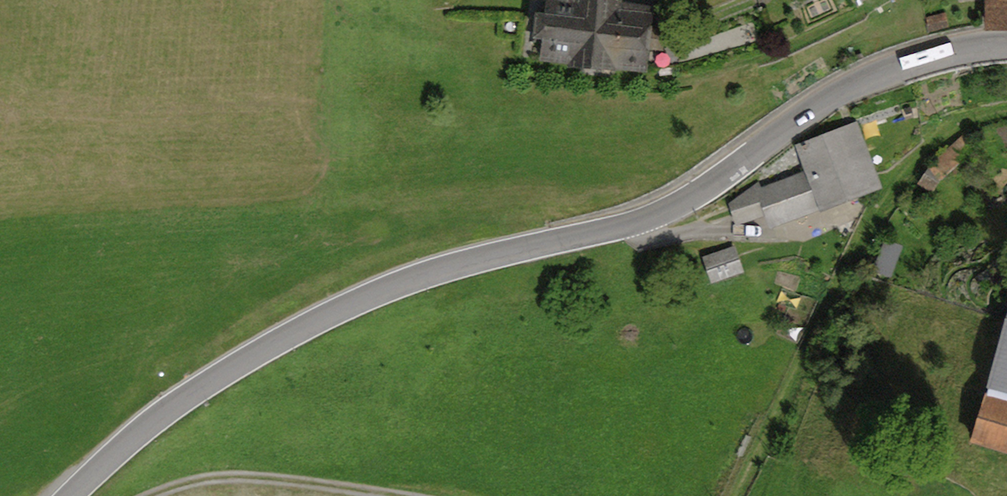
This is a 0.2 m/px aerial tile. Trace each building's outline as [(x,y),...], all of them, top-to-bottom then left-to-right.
[(652,5),(611,0),(541,0),(533,59),(643,73),(652,5)] [(986,20),(1006,21),(1006,0),(986,0),(986,20)] [(760,232),(877,189),(853,126),(790,149),(799,173),(716,204),(726,231),(755,220),(760,232)] [(740,275),(732,251),(695,264),(703,288),(740,275)] [(988,389),(1006,394),(1006,324),(988,389)] [(983,397),(971,444),(1006,453),(1006,404),(983,397)]
